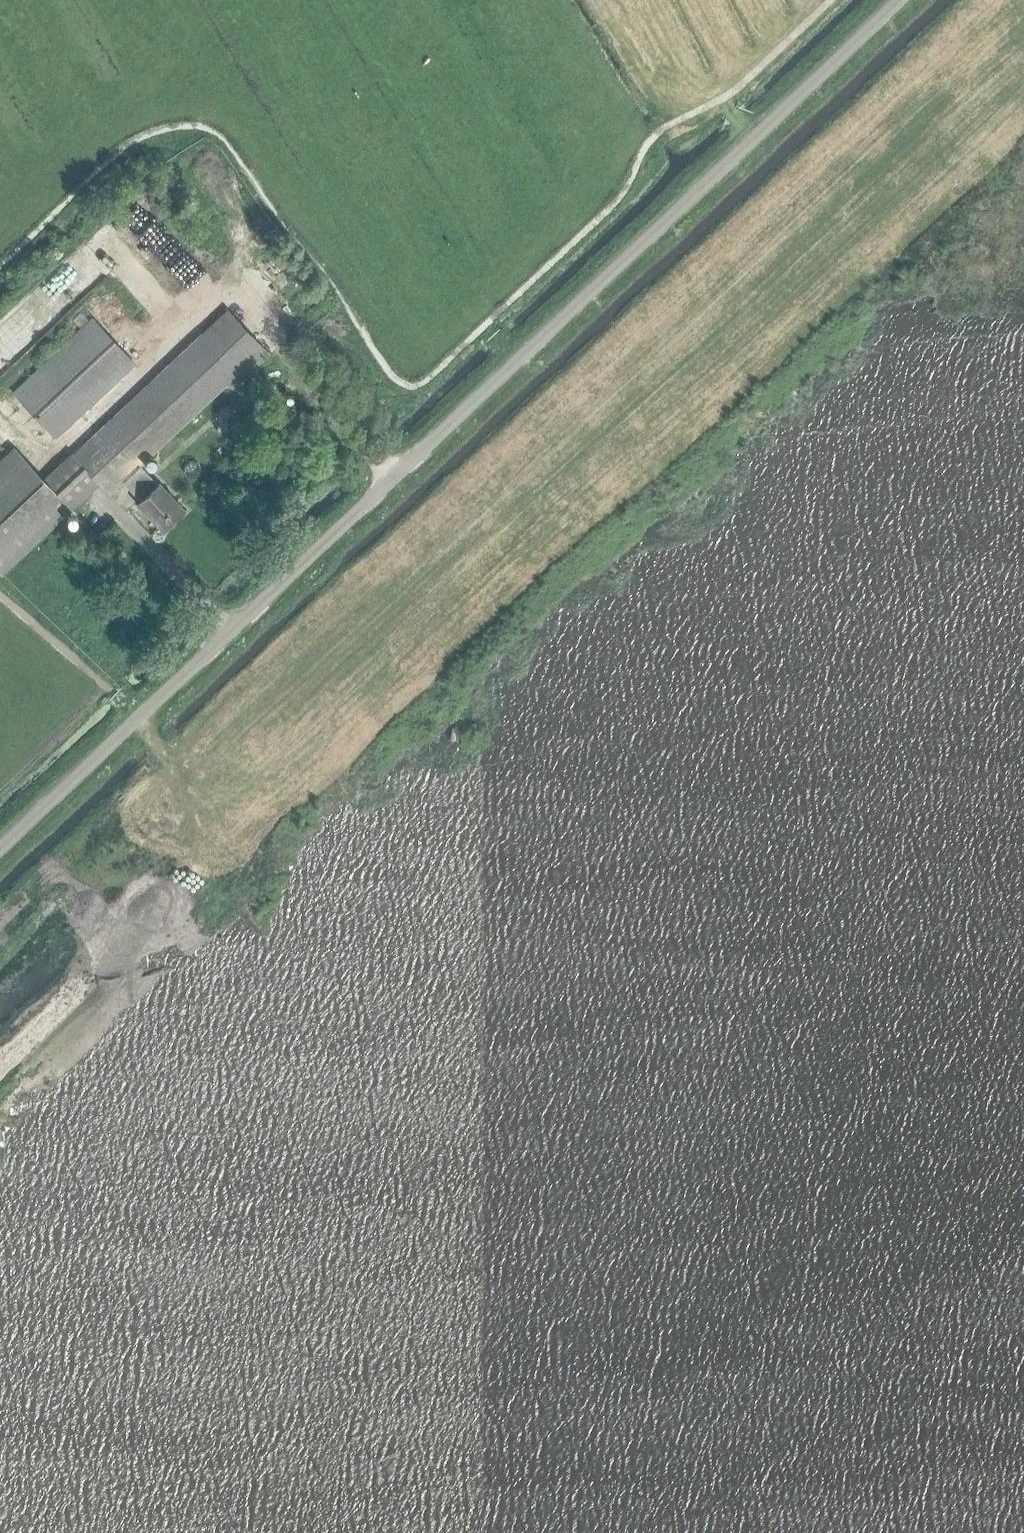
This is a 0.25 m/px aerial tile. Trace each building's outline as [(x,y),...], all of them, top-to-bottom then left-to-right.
[(3,575),(100,484),(110,494),(124,482),(141,501),(139,503),(164,530),(185,510),(160,483),(158,485),(140,466),(239,372),(244,378),(270,354),(221,303),(196,327),(202,333),(73,454),(72,453),(43,480),(13,449),(0,461),(0,572),(3,575)] [(13,392),(53,435),(131,361),(91,319),(13,392)]
